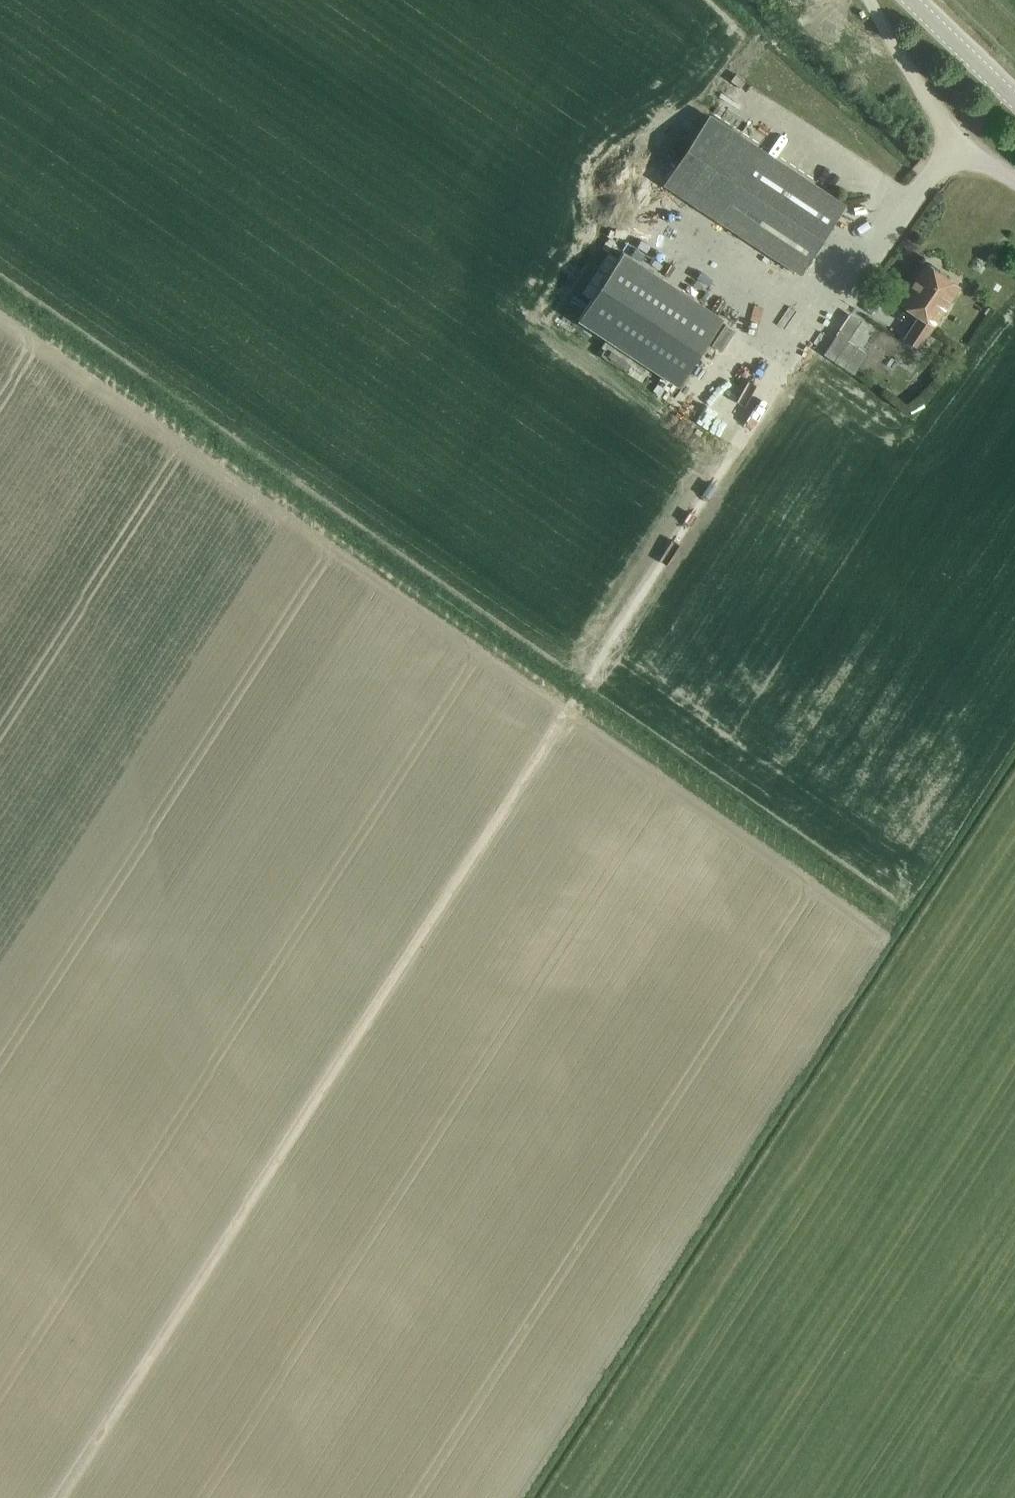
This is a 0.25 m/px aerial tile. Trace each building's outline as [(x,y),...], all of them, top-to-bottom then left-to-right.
[(801,273),(845,205),(711,117),(666,184),(801,273)] [(622,252),(577,320),(678,386),(723,318),(622,252)] [(922,342),(948,303),(959,286),(926,264),(900,303),(917,314),(920,316),(908,333),(905,338),(919,347),(922,342)] [(824,354),(855,374),(869,353),(838,333),(824,354)]
